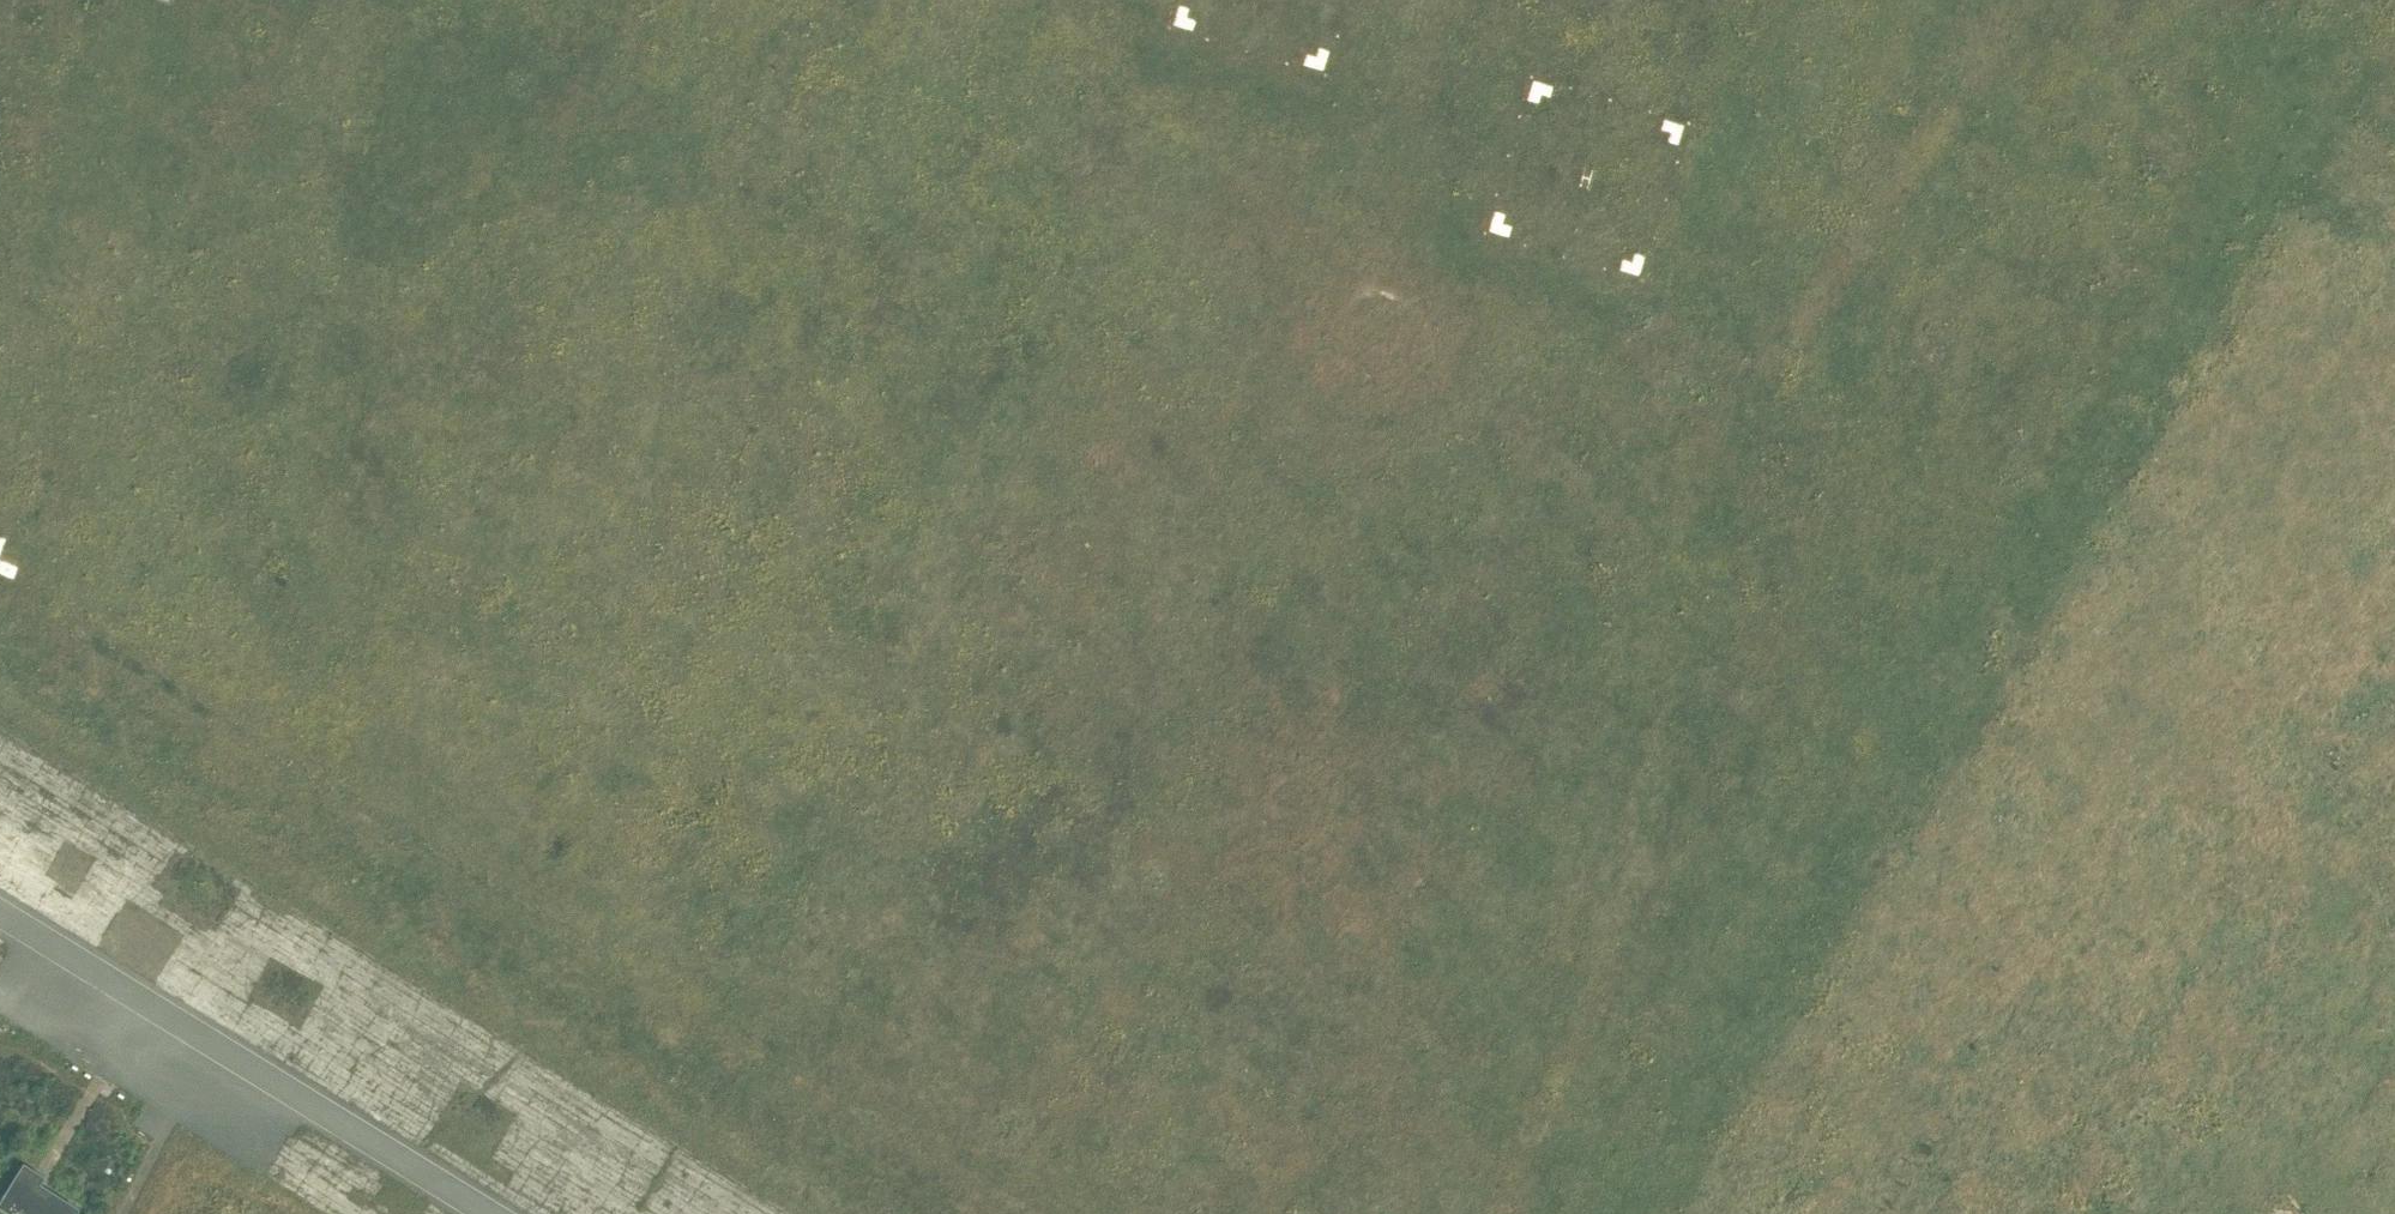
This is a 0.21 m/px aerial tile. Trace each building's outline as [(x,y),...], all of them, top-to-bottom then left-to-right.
[(0,1202),(0,1208),(10,1213),(77,1213),(80,1208),(43,1183),(46,1175),(25,1162),(0,1202)]
